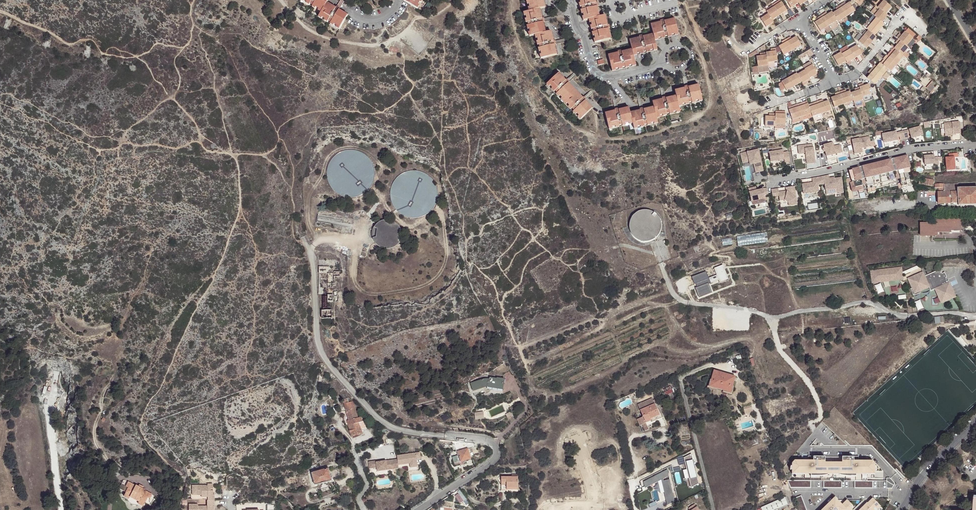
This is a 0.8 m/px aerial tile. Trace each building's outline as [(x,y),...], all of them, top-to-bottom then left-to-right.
[(327,3),(328,0),(304,0),(304,1),(310,5),(319,9),(320,8),(323,10),(327,3)] [(539,9),(545,7),(543,0),(528,0),(530,8),(532,7),(532,11),(539,9)] [(599,17),(595,0),(580,0),(585,20),(591,19),(599,17)] [(880,10),(885,14),(891,7),(883,1),(878,8),(880,10)] [(780,15),(782,13),(787,10),(781,2),(774,7),(780,15)] [(348,16),(327,3),(323,10),(322,11),(320,15),(323,16),(322,18),(329,21),(337,27),(338,25),(341,27),(348,16)] [(843,4),(839,6),(847,16),(855,11),(854,9),(851,5),(850,3),(845,5),(844,6),(843,4)] [(837,11),(833,14),(837,21),(838,22),(847,16),(839,6),(836,8),(838,10),(837,11)] [(873,15),(874,16),(880,10),(878,8),(876,6),(870,13),(873,15)] [(772,20),(780,15),(774,7),(766,12),(768,14),(772,20)] [(545,33),(539,9),(532,11),(531,11),(527,12),(527,16),(526,16),(527,23),(530,33),(532,32),(533,36),(537,35),(538,35),(545,33)] [(887,16),(885,14),(880,10),(874,16),(875,17),(876,18),(882,22),(887,16)] [(825,13),(822,15),(829,26),(837,21),(833,14),(832,12),(827,15),(826,15),(825,13)] [(772,20),(768,14),(761,19),(766,27),(773,23),(772,20)] [(820,20),(815,23),(820,31),(825,29),(829,26),(822,15),(818,17),(819,18),(820,20)] [(605,16),(599,17),(591,19),(596,42),(610,39),(605,16)] [(884,24),(882,22),(876,18),(875,17),(871,24),(879,30),(884,24)] [(651,25),(653,34),(654,39),(677,33),(674,19),(651,25)] [(861,25),(866,30),(871,24),(867,21),(865,19),(861,25)] [(875,36),(879,30),(871,24),(866,30),(867,30),(875,36)] [(908,29),(905,32),(913,38),(916,35),(908,29)] [(876,37),(875,36),(867,30),(863,36),(871,43),(876,37)] [(551,31),(545,33),(538,35),(539,38),(537,38),(539,45),(541,55),(543,55),(544,58),(556,55),(551,31)] [(898,39),(906,46),(913,38),(905,32),(902,35),(901,37),(899,35),(896,38),(898,39)] [(858,43),(863,36),(859,33),(855,40),(858,43)] [(630,40),(632,50),(633,55),(657,49),(654,39),(653,34),(630,40)] [(871,43),(863,36),(858,43),(866,49),(871,43)] [(790,40),(789,38),(786,39),(792,51),(801,46),(796,37),(792,39),(790,40)] [(792,51),(786,39),(783,41),(784,44),(783,45),(779,47),(784,56),(792,51)] [(908,48),(906,46),(898,39),(896,42),(898,44),(897,45),(894,49),(896,50),(901,55),(905,51),(908,48)] [(839,50),(841,53),(842,54),(849,50),(847,46),(839,50)] [(849,50),(854,59),(862,54),(857,46),(849,50)] [(766,53),(767,63),(777,61),(775,48),(772,49),(772,52),(770,52),(766,53)] [(633,55),(632,50),(608,56),(612,70),(635,65),(633,55)] [(846,63),(854,59),(849,50),(842,54),(845,61),(846,63)] [(903,57),(901,55),(896,50),(893,54),(892,55),(889,53),(887,56),(897,64),(903,57)] [(768,66),(767,63),(766,53),(762,53),(762,56),(760,56),(756,57),(758,66),(759,73),(768,71),(768,66)] [(838,66),(845,61),(842,54),(841,53),(833,57),(838,66)] [(890,72),(897,64),(887,56),(885,58),(887,60),(886,61),(883,66),(887,70),(890,72)] [(906,59),(903,57),(897,64),(899,66),(906,59)] [(881,77),(887,70),(883,66),(879,63),(877,66),(876,68),(874,66),(871,69),(881,77)] [(805,70),(809,78),(817,74),(812,65),(804,70),(805,70)] [(875,85),(881,77),(871,69),(869,72),(871,73),(870,74),(867,78),(875,85)] [(797,75),(801,82),(802,83),(805,81),(809,79),(809,78),(805,70),(804,71),(797,75)] [(566,100),(575,91),(558,73),(549,82),(551,85),(550,86),(555,91),(562,99),(563,98),(566,100)] [(794,87),(801,82),(797,75),(796,73),(793,75),(790,77),(789,78),(794,87)] [(926,74),(921,80),(924,83),(919,89),(926,95),(936,84),(926,74)] [(786,91),(794,87),(789,78),(781,82),(785,89),(786,91)] [(783,91),(785,89),(781,82),(777,85),(781,92),(783,91)] [(859,88),(862,97),(872,94),(869,84),(864,86),(863,86),(862,84),(858,85),(859,88)] [(698,99),(701,98),(698,85),(674,91),(676,96),(678,103),(681,103),(681,104),(689,103),(699,100),(698,99)] [(863,100),(862,97),(859,88),(856,89),(857,91),(855,92),(850,93),(853,101),(854,103),(863,100)] [(580,115),(583,118),(592,108),(575,91),(566,100),(568,102),(567,103),(574,111),(579,117),(580,115)] [(843,104),(853,101),(850,93),(850,92),(845,93),(844,94),(843,91),(840,92),(843,104)] [(834,107),(843,104),(840,92),(836,93),(837,96),(835,97),(831,98),(834,107)] [(678,103),(676,96),(652,102),(653,107),(655,115),(659,114),(659,116),(666,114),(676,111),(675,110),(679,109),(678,105),(678,103)] [(818,102),(822,114),(831,110),(828,101),(823,103),(822,103),(821,100),(818,102)] [(812,117),(822,114),(818,102),(814,103),(815,105),(809,107),(811,113),(812,117)] [(797,105),(802,116),(811,113),(809,107),(808,105),(808,104),(803,105),(802,106),(801,103),(797,105)] [(792,120),(802,116),(797,105),(794,106),(795,108),(789,110),(792,120)] [(656,116),(655,115),(653,107),(630,113),(632,121),(632,122),(633,126),(636,125),(636,127),(643,125),(646,124),(654,123),(653,121),(657,120),(656,116)] [(628,121),(632,121),(630,113),(629,108),(605,114),(608,126),(611,126),(612,127),(619,125),(622,124),(629,123),(628,121)] [(775,114),(775,124),(785,124),(785,112),(782,112),(781,114),(780,114),(775,114)] [(765,126),(768,127),(775,127),(775,124),(775,114),(772,114),(772,117),(770,117),(765,117),(765,126)] [(960,122),(944,123),(945,134),(953,133),(953,134),(960,134),(960,122)] [(920,127),(903,132),(905,139),(909,138),(908,134),(910,133),(912,138),(923,135),(920,127)] [(883,134),(882,135),(885,147),(898,145),(897,138),(899,137),(900,140),(905,139),(903,132),(896,133),(896,132),(883,134)] [(852,146),(848,147),(849,154),(854,153),(855,155),(863,153),(862,149),(871,147),(868,137),(851,141),(852,146)] [(833,143),(824,145),(825,149),(823,149),(824,152),(825,151),(828,160),(843,156),(841,145),(834,147),(833,143)] [(813,145),(798,146),(799,154),(806,153),(807,164),(815,163),(813,145)] [(348,150),(345,151),(342,152),(339,153),(336,155),(333,157),(331,160),(329,162),(328,166),(327,169),(327,172),(327,175),(327,179),(328,182),(329,185),(331,188),(333,190),(336,193),(338,194),(341,196),(345,197),(348,198),(351,198),(354,197),(358,197),(361,195),(364,194),(366,192),(369,189),(371,187),(372,184),(373,181),(374,177),(374,174),(374,171),(374,167),(372,164),(371,161),(369,159),(367,156),(364,154),(361,152),(358,151),(355,150),(351,150),(348,150)] [(758,150),(741,154),(743,164),(749,162),(752,174),(763,172),(758,150)] [(769,152),(771,162),(784,159),(786,166),(790,165),(788,152),(783,152),(783,150),(769,152)] [(957,153),(949,154),(949,158),(946,158),(947,170),(955,170),(954,157),(958,157),(957,153)] [(908,155),(852,169),(853,170),(849,171),(852,182),(850,182),(853,192),(858,190),(859,194),(865,193),(864,190),(867,190),(875,188),(875,189),(890,185),(890,184),(897,182),(898,184),(901,183),(902,188),(908,187),(907,185),(911,184),(908,172),(911,172),(910,168),(911,168),(908,155)] [(934,155),(924,156),(924,165),(934,164),(935,165),(938,165),(938,161),(938,157),(934,158),(934,155)] [(405,172),(402,174),(399,176),(397,178),(394,180),(393,183),(391,186),(390,189),(390,193),(390,196),(390,199),(391,202),(393,205),(394,208),(396,211),(399,213),(401,215),(404,216),(408,217),(411,218),(414,218),(417,218),(421,217),(424,216),(427,214),(429,212),(431,210),(433,207),(435,204),(436,201),(437,198),(437,195),(437,191),(436,188),(435,185),(434,182),(432,179),(429,177),(427,175),(424,173),(421,172),(418,171),(414,171),(411,171),(408,171),(405,172)] [(829,176),(820,177),(821,185),(825,184),(827,196),(843,194),(841,179),(829,181),(829,176)] [(820,177),(812,179),(813,183),(802,185),(803,194),(818,192),(817,185),(821,185),(820,177)] [(939,192),(938,193),(938,204),(958,203),(957,205),(975,205),(975,188),(967,189),(966,186),(962,186),(962,189),(958,189),(958,184),(943,185),(943,184),(935,185),(935,189),(939,188),(944,188),(944,192),(939,192)] [(756,187),(748,189),(752,206),(767,202),(766,198),(765,198),(764,196),(763,189),(757,191),(756,187)] [(776,189),(772,190),(773,197),(779,196),(781,208),(797,205),(794,187),(786,188),(787,192),(779,193),(777,193),(776,189)] [(659,234),(660,232),(661,230),(661,228),(661,226),(661,224),(661,221),(660,219),(659,217),(658,216),(656,214),(654,212),(652,211),(650,211),(648,210),(646,210),(644,210),(641,210),(639,211),(637,212),(635,213),(634,215),(632,216),(632,217),(630,219),(630,221),(629,223),(629,226),(629,228),(630,230),(630,232),(631,234),(633,236),(634,238),(636,239),(638,240),(640,241),(642,242),(644,242),(647,242),(649,241),(651,241),(652,240),(654,239),(656,238),(657,236),(658,235),(659,234)] [(935,220),(935,219),(933,218),(932,218),(932,220),(929,223),(921,223),(921,235),(935,235),(935,232),(948,232),(949,229),(960,229),(960,220),(935,220)] [(374,226),(374,227),(376,231),(377,231),(376,235),(375,234),(372,237),(372,238),(373,240),(374,242),(375,243),(377,245),(378,246),(381,247),(385,248),(388,248),(391,248),(394,247),(396,245),(397,244),(398,243),(400,240),(401,237),(401,235),(401,233),(401,230),(400,227),(399,225),(397,224),(395,222),(392,220),(390,220),(388,219),(385,219),(382,220),(380,221),(378,222),(376,224),(374,226)] [(738,239),(722,241),(722,248),(738,245),(738,239)] [(715,262),(702,263),(703,273),(694,274),(694,283),(704,282),(705,286),(724,285),(722,268),(716,269),(715,262)] [(870,273),(872,285),(876,284),(876,283),(885,282),(885,283),(890,282),(889,278),(898,277),(898,281),(903,280),(902,276),(919,269),(921,269),(922,273),(924,277),(927,276),(921,265),(902,274),(901,268),(870,273)] [(940,296),(938,297),(941,304),(955,297),(952,290),(949,283),(947,284),(945,285),(942,279),(945,278),(946,278),(944,273),(942,274),(940,270),(927,276),(924,277),(922,273),(908,279),(912,289),(910,290),(913,295),(915,296),(920,294),(920,292),(929,287),(930,287),(931,287),(932,287),(933,288),(934,288),(935,289),(937,289),(940,296)] [(319,273),(319,294),(323,294),(323,288),(328,288),(328,278),(322,278),(322,273),(319,273)] [(919,299),(914,302),(917,310),(923,307),(919,299)] [(321,310),(322,318),(332,318),(332,310),(321,310)] [(730,393),(735,377),(714,371),(709,386),(716,389),(717,387),(724,389),(723,391),(730,393)] [(485,379),(471,384),(473,389),(486,386),(487,386),(487,387),(503,389),(504,379),(497,378),(497,379),(490,378),(490,379),(485,379)] [(651,418),(660,414),(652,399),(638,405),(643,417),(638,420),(640,425),(642,424),(645,430),(648,428),(646,422),(651,420),(651,418)] [(348,402),(343,404),(348,420),(346,420),(351,436),(361,433),(359,428),(358,422),(361,421),(360,416),(357,418),(352,401),(348,402)] [(748,409),(744,410),(745,414),(754,412),(752,405),(747,406),(748,409)] [(661,414),(660,414),(651,418),(651,420),(652,422),(662,417),(661,414)] [(455,449),(457,453),(458,453),(460,456),(452,458),(455,464),(462,462),(471,459),(468,450),(467,446),(455,449)] [(407,454),(398,455),(398,459),(399,465),(410,463),(411,467),(418,467),(417,459),(416,453),(409,454),(409,455),(407,455),(407,454)] [(692,456),(686,459),(688,465),(689,465),(689,467),(688,467),(689,471),(690,470),(692,478),(691,478),(692,484),(694,484),(694,485),(692,486),(693,488),(699,485),(692,456)] [(817,474),(824,474),(842,474),(849,474),(849,476),(854,476),(859,476),(859,472),(864,472),(864,474),(874,474),(874,463),(872,461),(858,460),(858,457),(841,457),(841,462),(824,462),(824,456),(808,456),(808,460),(794,460),(791,463),(791,474),(801,474),(801,472),(807,472),(807,476),(812,476),(817,476),(817,474)] [(376,461),(369,462),(370,468),(378,467),(382,467),(383,470),(399,468),(399,465),(398,459),(390,460),(390,462),(386,462),(386,461),(385,461),(378,462),(376,462),(376,461)] [(410,463),(399,465),(399,468),(408,467),(409,471),(419,470),(418,467),(411,467),(410,463)] [(312,473),(316,486),(332,481),(331,479),(343,475),(340,467),(329,471),(328,469),(312,473)] [(669,470),(643,484),(644,490),(663,481),(669,506),(677,502),(669,470)] [(518,477),(513,477),(502,476),(501,482),(507,482),(507,485),(507,488),(519,488),(518,477)] [(889,488),(894,485),(890,479),(887,478),(886,481),(883,481),(883,488),(889,488)] [(807,480),(786,479),(790,488),(807,488),(807,480)] [(142,489),(138,487),(136,485),(135,486),(128,482),(126,486),(128,488),(124,496),(128,498),(128,500),(129,502),(131,504),(134,505),(137,505),(138,504),(143,506),(145,503),(150,505),(155,496),(144,491),(145,490),(142,489)] [(200,495),(200,496),(207,496),(207,497),(207,500),(214,500),(214,495),(212,495),(212,491),(210,491),(210,488),(212,488),(212,484),(207,484),(207,485),(192,486),(192,495),(200,495)] [(468,499),(461,488),(457,491),(459,494),(463,501),(464,501),(468,499)] [(463,501),(459,494),(455,496),(459,504),(463,501)] [(794,498),(799,509),(807,509),(801,495),(794,498)] [(821,509),(824,509),(831,503),(833,505),(838,501),(835,497),(821,509)] [(785,498),(761,508),(762,509),(778,509),(788,506),(785,498)] [(873,498),(868,503),(868,502),(859,509),(875,509),(874,509),(876,507),(877,508),(880,505),(873,498)] [(206,500),(206,506),(197,506),(197,505),(188,505),(188,509),(209,509),(212,509),(212,506),(214,506),(214,500),(207,500),(206,500)] [(844,509),(846,509),(851,509),(850,508),(853,506),(847,500),(842,505),(838,501),(833,505),(831,503),(824,509),(843,509),(844,509)]
